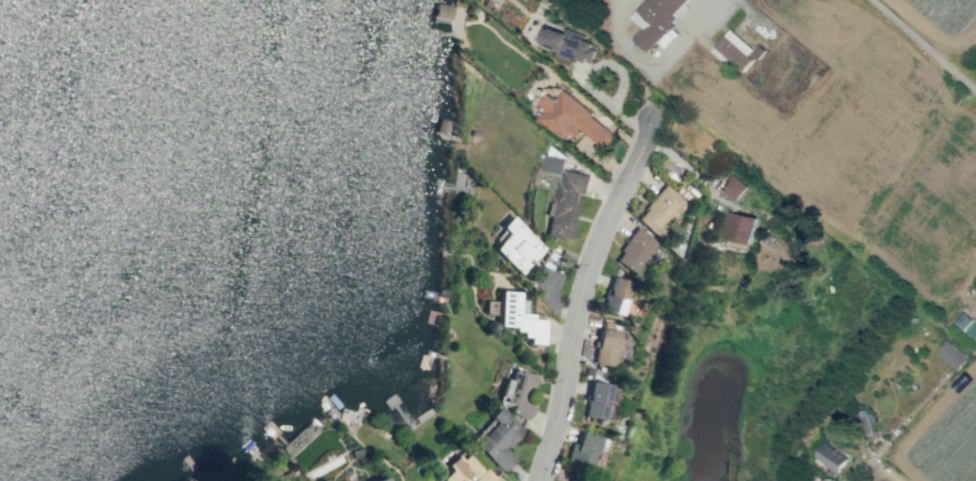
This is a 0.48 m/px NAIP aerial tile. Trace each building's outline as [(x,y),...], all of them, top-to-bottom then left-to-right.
[(480,6),(484,0),(489,0),(494,3),(488,11),(480,6)] [(676,25),(673,22),(677,18),(674,15),(688,0),(649,0),(633,17),(645,29),(633,40),(648,54),(676,25)] [(449,19),(451,6),(435,3),(433,16),(449,19)] [(567,28),(585,35),(584,38),(594,43),(592,48),(598,50),(594,60),(592,59),(590,63),(569,55),(568,59),(557,55),(559,50),(545,44),(545,43),(542,42),(543,40),(541,39),(545,29),(547,30),(548,28),(551,29),(551,27),(565,32),(567,28)] [(759,43),(768,51),(759,61),(751,53),(749,55),(754,60),(744,71),(716,47),(731,29),(754,49),(759,43)] [(566,90),(593,113),(591,115),(616,136),(605,149),(583,131),(578,137),(572,132),(565,140),(541,119),(547,111),(541,106),(551,94),(558,99),(566,90)] [(444,134),(447,120),(437,118),(434,132),(444,134)] [(563,174),(567,158),(549,154),(545,170),(563,174)] [(565,169),(590,175),(586,194),(580,192),(572,222),(573,222),(569,239),(560,236),(559,239),(544,235),(554,195),(556,195),(560,180),(562,181),(565,169)] [(736,202),(749,186),(732,172),(719,188),(736,202)] [(664,184),(685,205),(675,215),(673,213),(660,226),(666,232),(659,239),(638,218),(647,209),(644,206),(655,196),(653,195),(664,184)] [(751,250),(758,217),(727,211),(721,238),(731,240),(729,245),(751,250)] [(545,248),(519,275),(491,249),(506,233),(500,227),(510,215),(545,248)] [(636,227),(657,243),(632,274),(614,260),(621,252),(618,250),(636,227)] [(547,248),(560,255),(551,271),(538,265),(547,248)] [(625,299),(641,304),(635,320),(598,308),(605,288),(608,289),(613,276),(631,282),(625,299)] [(448,290),(447,297),(438,296),(439,288),(448,290)] [(498,290),(518,291),(518,299),(526,300),(525,313),(534,314),(533,318),(545,319),(543,344),(527,343),(527,337),(520,337),(520,332),(512,331),(512,327),(496,325),(496,315),(482,314),(483,300),(498,301),(498,290)] [(964,313),(956,322),(975,338),(975,323),(964,313)] [(615,340),(627,342),(624,361),(613,359),(611,367),(592,364),(599,327),(602,328),(603,321),(611,322),(610,329),(617,330),(615,340)] [(970,355),(946,340),(936,355),(960,370),(970,355)] [(584,367),(592,368),(591,376),(583,375),(584,367)] [(524,399),(534,407),(525,420),(509,410),(513,405),(502,402),(513,369),(528,373),(528,372),(536,375),(532,387),(527,385),(524,399)] [(589,382),(613,386),(608,416),(602,415),(602,419),(583,416),(589,382)] [(498,406),(523,430),(506,446),(505,445),(503,446),(516,458),(503,471),(475,443),(496,421),(490,416),(498,406)] [(596,473),(606,439),(578,430),(574,444),(570,442),(564,463),(596,473)] [(849,458),(827,442),(816,457),(838,473),(849,458)] [(359,448),(361,456),(351,457),(350,450),(359,448)] [(498,479),(496,480),(475,480),(474,480),(476,478),(470,472),(462,480),(444,480),(442,479),(451,469),(447,464),(457,454),(462,459),(468,453),(484,469),(486,467),(498,479)]
